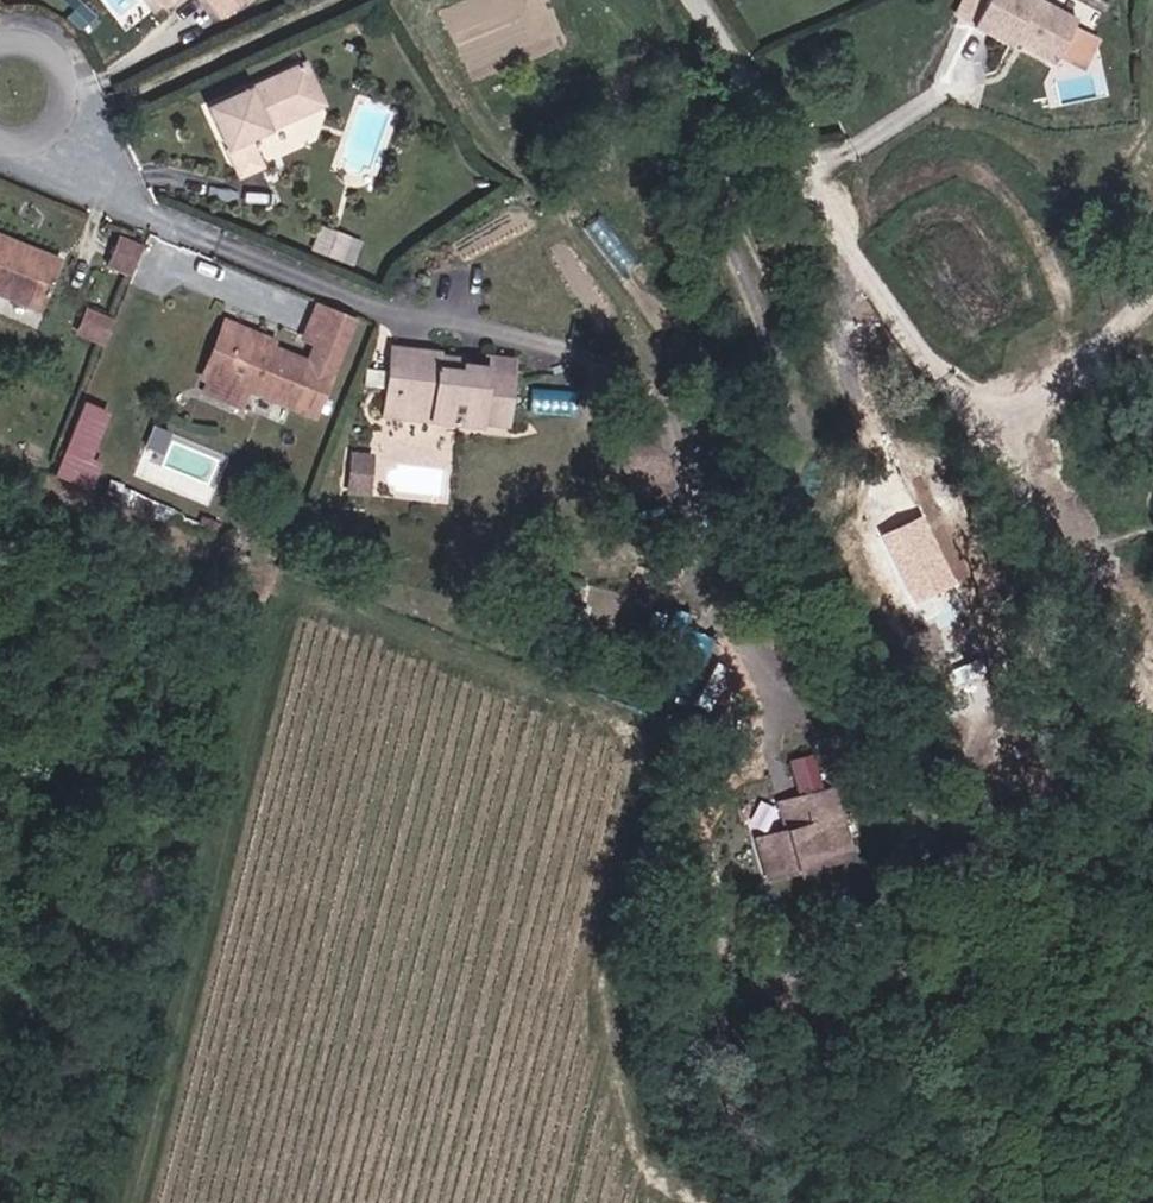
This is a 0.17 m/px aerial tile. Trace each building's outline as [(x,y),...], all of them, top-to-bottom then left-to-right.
[(169,11),(184,0),(161,0),(169,11)] [(222,19),(247,0),(208,0),(222,19)] [(1079,15),(1052,0),(985,0),(974,20),(1011,41),(1014,36),(1055,59),(1079,15)] [(332,57),(305,71),(324,111),(353,96),(332,57)] [(305,71),(234,107),(268,175),(288,166),(276,135),(324,111),(305,71)] [(313,248),(351,259),(358,235),(321,224),(313,248)] [(0,233),(0,288),(47,305),(64,257),(0,233)] [(116,233),(108,266),(135,273),(144,240),(116,233)] [(109,343),(118,317),(98,308),(86,335),(109,343)] [(311,359),(273,345),(276,332),(238,320),(219,370),(209,394),(248,404),(252,390),(294,402),(311,359)] [(512,411),(512,352),(389,354),(389,415),(484,415),(485,410),(512,411)] [(56,474),(90,486),(115,410),(82,398),(56,474)] [(369,492),(373,450),(351,448),(347,490),(369,492)] [(955,579),(920,515),(882,535),(918,600),(955,579)] [(785,828),(759,832),(766,876),(857,861),(845,785),(779,795),(785,828)]
